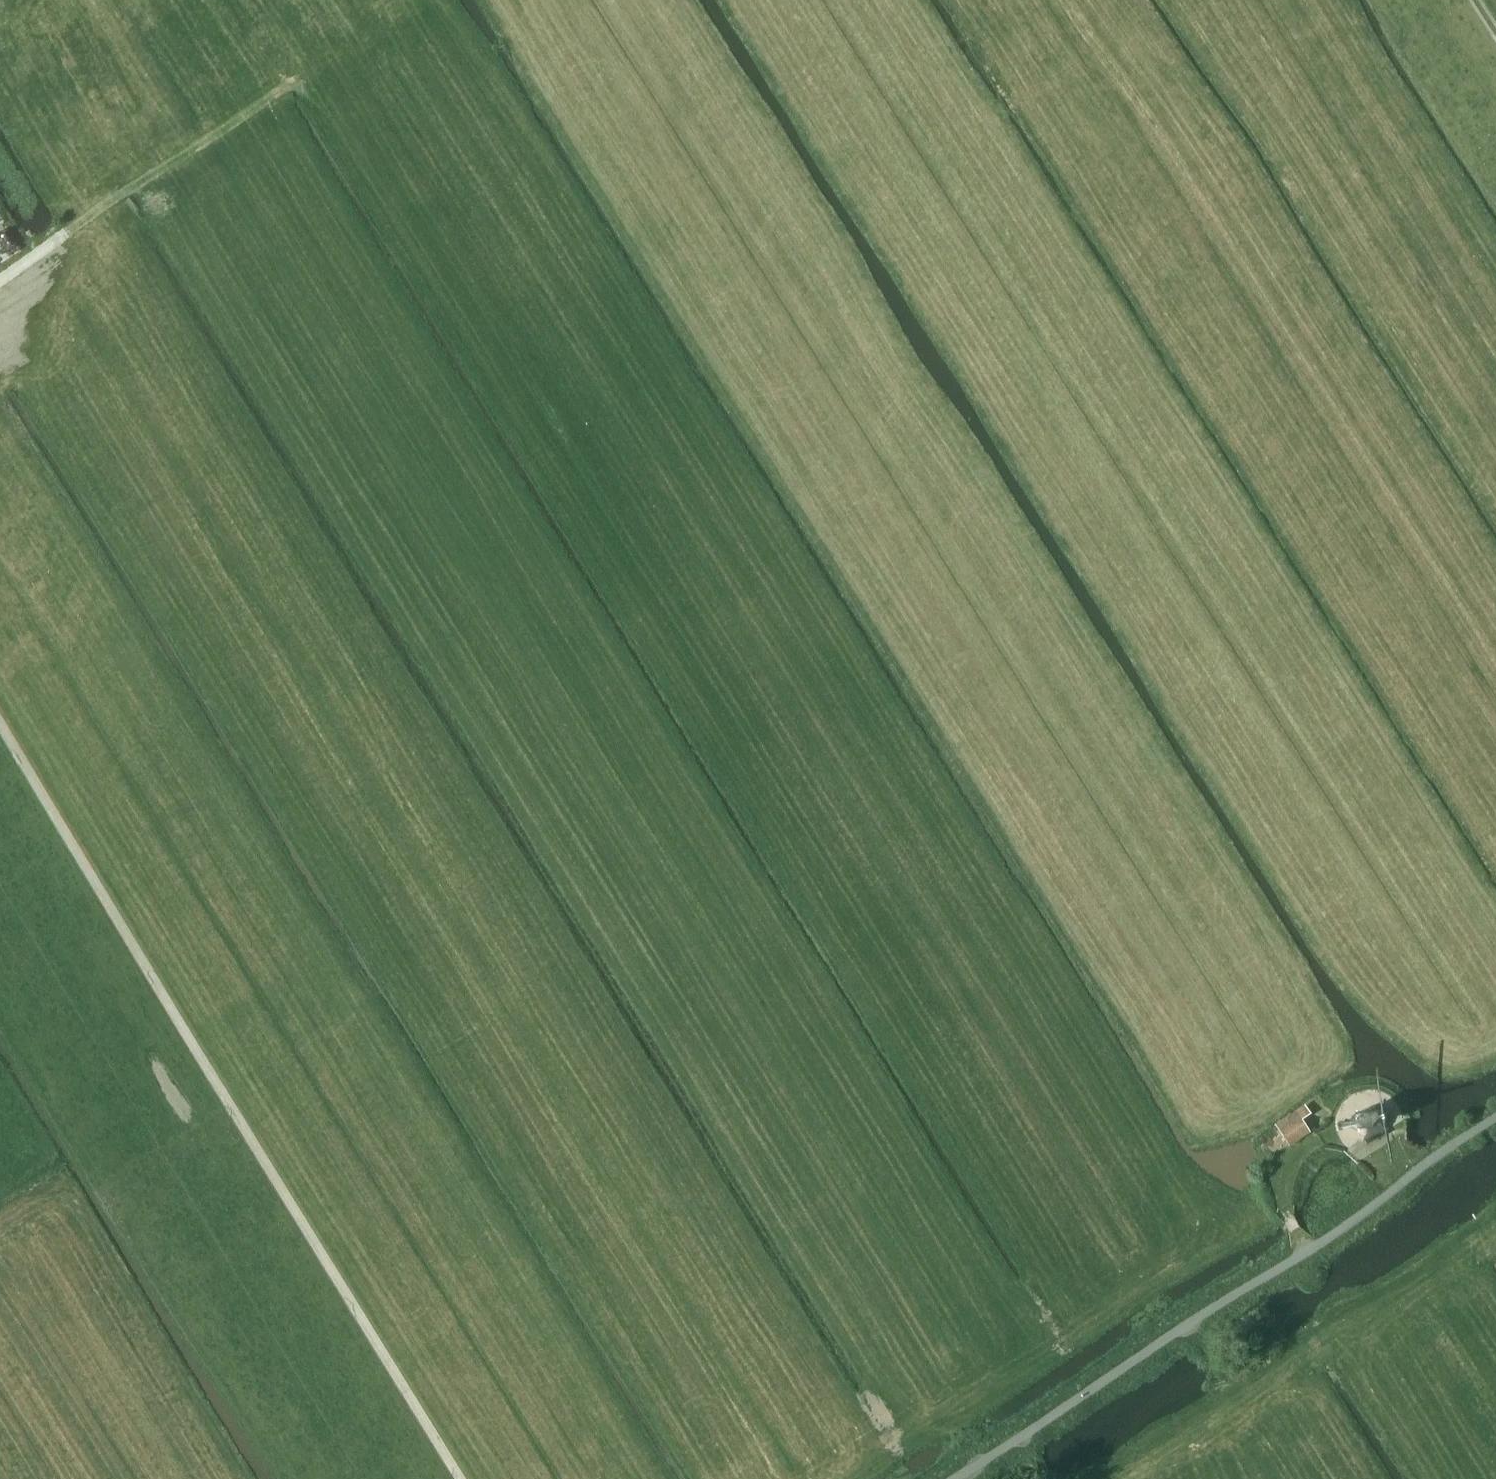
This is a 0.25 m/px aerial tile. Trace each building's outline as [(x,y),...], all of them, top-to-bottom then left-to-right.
[(1365,1144),(1388,1129),(1373,1105),(1349,1120),(1365,1144)] [(1290,1146),(1310,1132),(1301,1118),(1281,1132),(1290,1146)]
